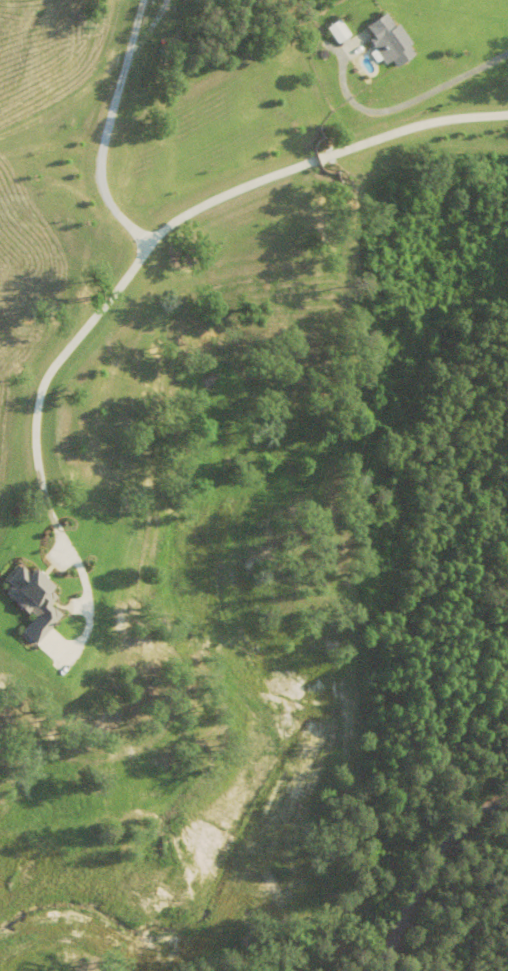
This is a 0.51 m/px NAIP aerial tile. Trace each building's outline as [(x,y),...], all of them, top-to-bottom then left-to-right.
[(123,0),(104,0),(102,8),(120,12),(123,0)] [(392,14),(365,28),(385,68),(392,64),(395,69),(415,59),(392,14)] [(328,30),(339,45),(350,37),(340,22),(328,30)]
